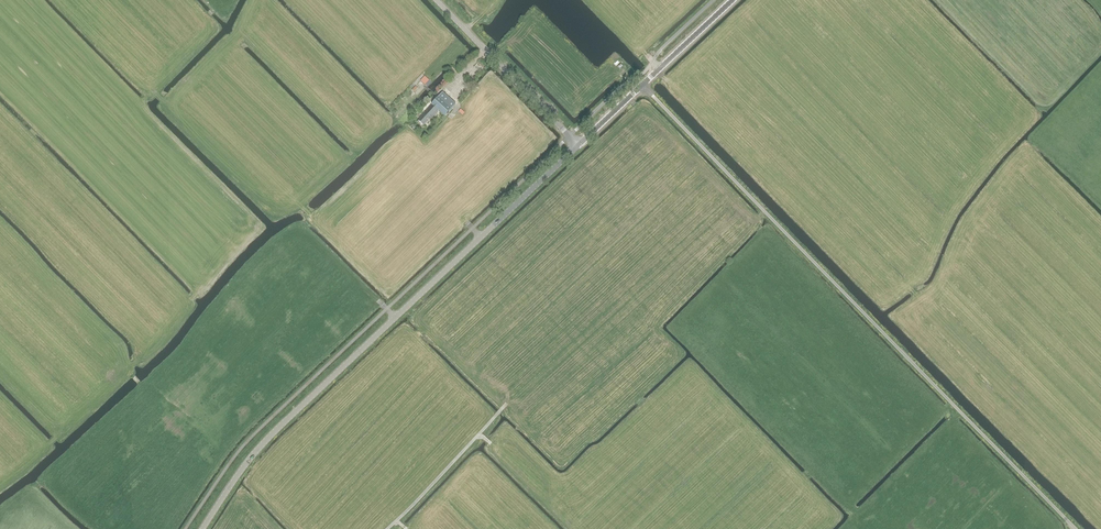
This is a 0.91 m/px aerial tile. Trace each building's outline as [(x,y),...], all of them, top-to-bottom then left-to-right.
[(481,72),(487,67),(481,60),(475,66),(481,72)] [(429,80),(425,76),(420,81),(425,85),(425,84),(429,80)] [(445,117),(456,104),(443,93),(423,114),(424,115),(418,121),(424,126),(429,119),(430,120),(438,111),(445,117)]
